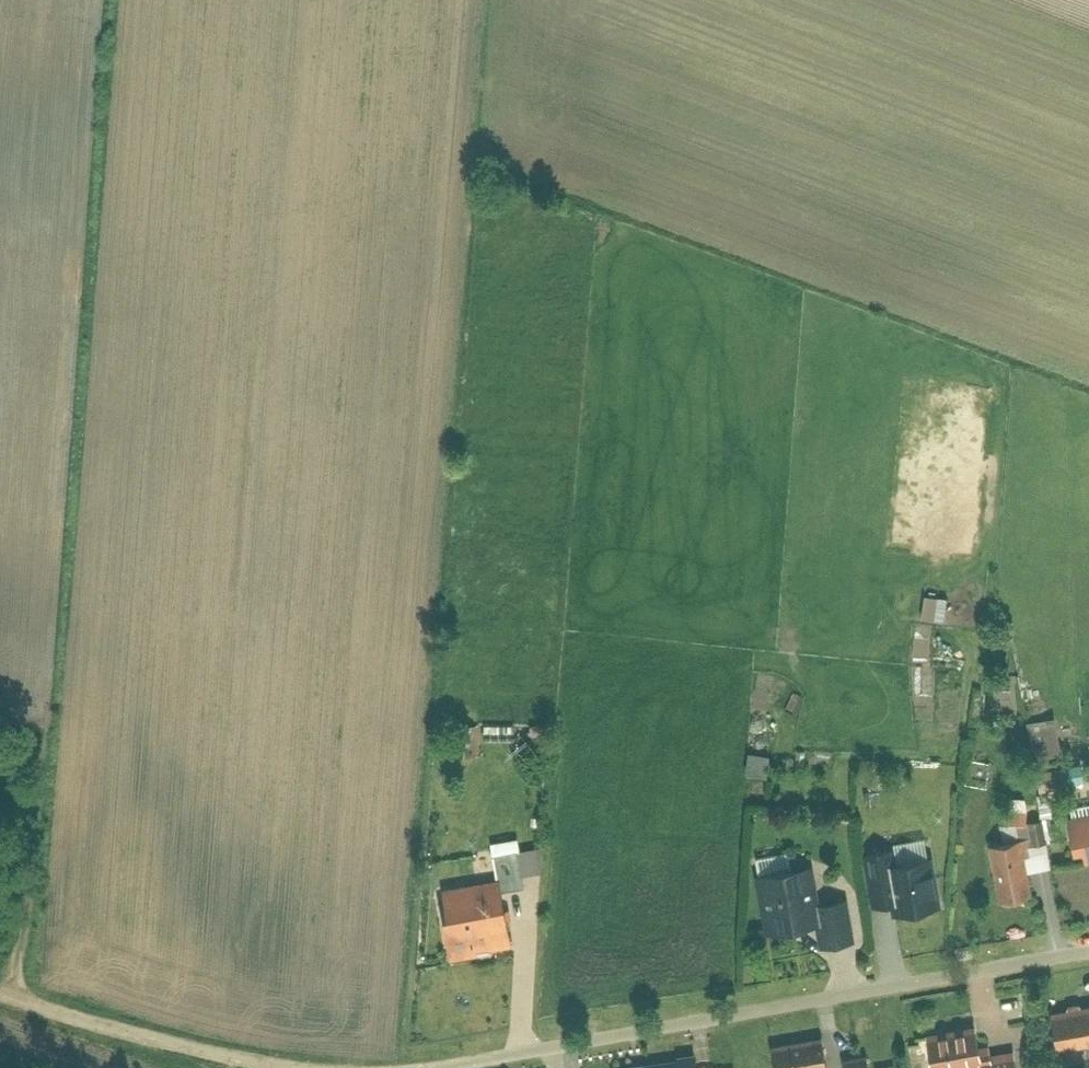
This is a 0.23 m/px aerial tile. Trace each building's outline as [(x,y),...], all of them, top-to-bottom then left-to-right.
[(923,596),(921,620),(946,622),(947,598),(923,596)] [(771,718),(769,734),(778,735),(780,719),(771,718)] [(1030,723),(1036,758),(1061,754),(1055,719),(1030,723)] [(446,723),(445,755),(473,756),(474,724),(446,723)] [(489,726),(489,739),(514,740),(515,727),(489,726)] [(748,753),(747,777),(769,777),(769,754),(748,753)] [(1065,764),(1038,768),(1041,788),(1068,785),(1065,764)] [(1049,791),(1038,793),(1042,814),(1053,812),(1049,791)] [(1087,859),(1088,859),(1088,809),(1070,811),(1074,845),(1085,844),(1087,859)] [(1027,817),(1032,842),(1045,839),(1040,815),(1027,817)] [(987,840),(996,897),(1035,891),(1025,833),(987,840)] [(504,875),(506,888),(526,884),(518,834),(492,838),(498,876),(504,875)] [(894,841),(865,846),(874,900),(897,896),(900,910),(941,903),(932,848),(896,854),(894,841)] [(759,868),(767,925),(818,918),(810,861),(759,868)] [(443,884),(453,954),(514,945),(506,888),(504,875),(498,876),(443,884)] [(818,894),(823,941),(855,937),(850,890),(818,894)] [(1088,1042),(1088,1001),(1053,1007),(1059,1047),(1088,1042)] [(932,1067),(942,1067),(980,1062),(981,1067),(1020,1067),(1016,1045),(983,1050),(979,1023),(926,1030),(932,1067)] [(777,1067),(821,1067),(831,1066),(826,1034),(773,1042),(777,1067)] [(616,1067),(700,1067),(698,1050),(615,1060),(616,1067)] [(845,1067),(871,1067),(869,1052),(843,1055),(845,1067)]
